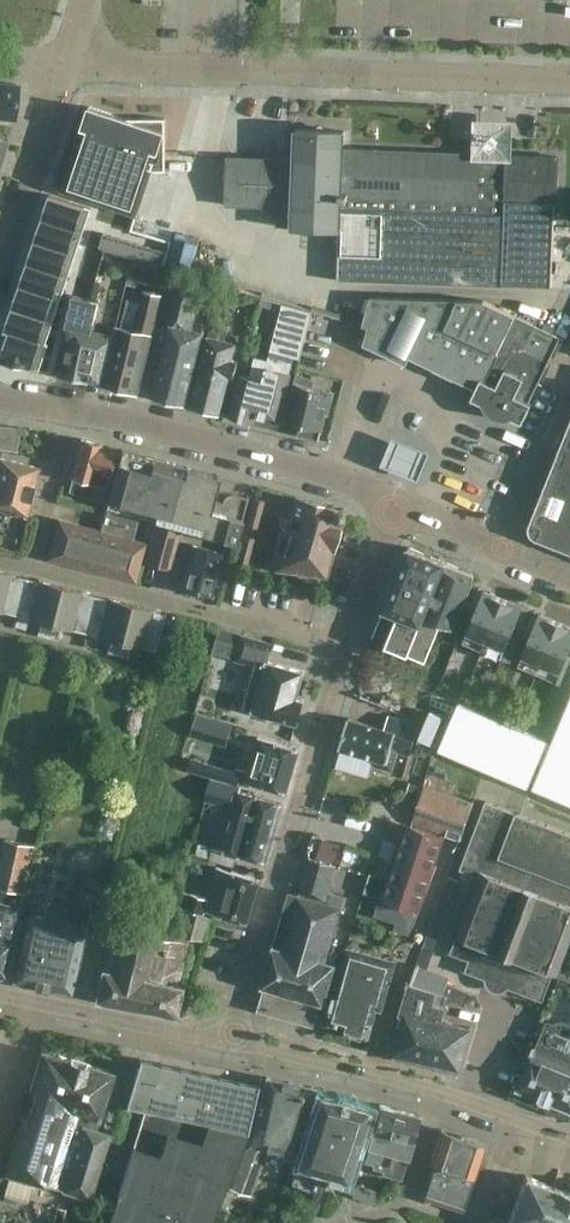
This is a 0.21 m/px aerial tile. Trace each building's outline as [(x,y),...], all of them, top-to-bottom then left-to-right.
[(14,119),(17,84),(0,82),(0,118),(14,119)] [(126,118),(89,106),(61,190),(137,215),(138,211),(135,210),(140,195),(143,195),(144,193),(141,192),(147,177),(149,177),(151,170),(165,170),(165,154),(165,118),(126,118)] [(514,156),(515,115),(474,114),(473,155),(514,156)] [(551,286),(554,204),(556,204),(558,156),(495,153),(343,148),(344,130),(296,129),(295,159),(227,156),(225,204),(277,206),(277,227),(339,229),(337,278),(503,284),(503,285),(551,286)] [(50,194),(42,217),(83,231),(91,207),(50,194)] [(42,217),(34,239),(76,253),(83,231),(42,217)] [(103,232),(99,247),(108,250),(112,235),(103,232)] [(112,235),(108,250),(117,252),(121,238),(112,235)] [(121,238),(117,252),(126,255),(130,240),(121,238)] [(34,239),(27,262),(68,276),(76,253),(34,239)] [(130,240),(126,255),(135,258),(139,243),(130,240)] [(139,243),(135,258),(144,260),(148,246),(139,243)] [(148,246),(144,260),(152,263),(153,263),(157,248),(156,248),(148,246)] [(157,248),(153,263),(162,266),(166,251),(157,248)] [(27,262),(19,284),(60,298),(68,276),(27,262)] [(19,284),(12,306),(53,320),(60,298),(19,284)] [(185,404),(203,332),(191,329),(200,295),(171,288),(165,313),(168,324),(151,396),(185,404)] [(151,334),(160,293),(145,289),(143,302),(127,298),(121,327),(116,326),(103,384),(137,392),(151,334)] [(64,351),(67,352),(61,375),(88,381),(89,378),(100,381),(110,334),(91,330),(97,300),(71,295),(64,325),(70,326),(64,351)] [(559,336),(483,299),(370,295),(362,324),(368,325),(363,343),(405,363),(409,355),(478,389),(474,396),(481,399),(481,403),(483,408),(486,412),(490,415),(495,418),(501,419),(506,419),(511,418),(515,415),(520,418),(559,336)] [(299,355),(310,310),(283,302),(271,348),(268,359),(255,355),(249,375),(242,373),(230,416),(253,422),(255,414),(277,420),(290,372),(289,372),(294,354),(299,355)] [(12,306),(5,329),(9,331),(45,343),(53,320),(12,306)] [(209,335),(225,339),(229,325),(211,320),(208,335),(209,335)] [(0,357),(0,360),(40,369),(48,344),(45,343),(9,331),(0,357)] [(225,339),(209,335),(190,405),(220,413),(230,375),(234,377),(238,361),(232,359),(237,343),(225,339)] [(297,433),(318,439),(325,412),(328,412),(333,391),(311,385),(313,378),(297,374),(285,420),(300,424),(297,433)] [(0,424),(0,448),(17,450),(20,426),(0,424)] [(531,524),(530,529),(532,533),(536,536),(569,549),(569,426),(531,524)] [(430,449),(392,434),(381,462),(418,477),(430,449)] [(68,490),(102,499),(115,451),(99,447),(100,443),(81,438),(70,477),(72,477),(68,490)] [(216,488),(215,487),(218,475),(150,456),(121,448),(99,530),(58,519),(48,557),(134,581),(144,543),(132,539),(139,516),(235,542),(247,495),(246,495),(246,496),(216,488)] [(25,515),(37,466),(0,457),(0,509),(25,515)] [(264,499),(253,496),(249,511),(261,514),(264,499)] [(331,506),(294,496),(284,528),(279,527),(266,567),(324,575),(343,508),(331,505),(331,506)] [(261,514),(249,511),(246,524),(257,527),(261,514)] [(165,568),(175,528),(154,523),(144,562),(165,568)] [(254,537),(243,534),(239,549),(250,552),(254,537)] [(188,560),(181,587),(209,594),(220,551),(187,542),(183,559),(188,560)] [(408,546),(372,639),(425,660),(441,622),(453,627),(474,573),(408,546)] [(250,552),(239,549),(236,562),(247,565),(250,552)] [(1,612),(1,611),(15,614),(25,576),(0,570),(0,612),(1,612)] [(46,636),(60,585),(25,576),(15,614),(28,618),(28,619),(39,622),(36,634),(46,636)] [(60,585),(46,636),(57,639),(60,627),(71,630),(71,629),(85,632),(95,594),(60,585)] [(481,650),(503,598),(484,590),(477,606),(472,603),(469,602),(464,612),(473,615),(462,642),(481,650)] [(116,654),(130,603),(95,594),(85,632),(98,636),(98,637),(109,640),(106,652),(116,654)] [(503,598),(481,650),(501,658),(512,631),(520,635),(524,625),(516,622),(516,621),(522,606),(503,598)] [(130,603),(116,654),(127,657),(130,645),(141,648),(141,647),(155,650),(165,613),(150,609),(151,608),(130,603)] [(524,625),(520,635),(529,638),(518,665),(537,673),(558,621),(539,613),(533,628),(533,629),(524,625)] [(568,653),(569,649),(569,648),(569,626),(558,621),(537,673),(556,681),(560,671),(564,662),(568,653)] [(268,661),(273,643),(242,634),(236,658),(250,662),(238,706),(297,722),(303,700),(296,697),(303,671),(268,661)] [(569,672),(569,665),(564,662),(560,671),(569,675),(569,672)] [(565,684),(569,675),(560,671),(556,681),(565,684)] [(561,694),(565,684),(556,681),(552,690),(561,694)] [(557,703),(561,694),(552,690),(548,699),(557,703)] [(339,747),(375,758),(373,764),(391,769),(397,751),(410,755),(419,724),(392,715),(388,729),(348,717),(339,747)] [(246,780),(286,791),(299,748),(258,736),(246,780)] [(217,778),(221,766),(191,757),(188,770),(210,776),(217,778)] [(217,778),(237,783),(241,772),(221,766),(217,778)] [(265,861),(283,802),(240,789),(242,784),(237,783),(217,778),(210,776),(204,800),(233,807),(221,848),(200,842),(196,855),(210,859),(234,867),(237,854),(238,854),(239,853),(265,861)] [(417,798),(421,786),(410,782),(406,795),(417,798)] [(472,802),(425,785),(413,822),(460,838),(472,802)] [(564,955),(569,940),(569,832),(485,800),(461,864),(480,871),(449,952),(468,959),(464,970),(485,978),(496,982),(508,987),(542,1000),(553,973),(557,974),(564,955)] [(381,898),(419,911),(445,837),(407,824),(388,879),(370,873),(364,891),(382,897),(381,898)] [(316,857),(335,863),(341,843),(322,837),(316,857)] [(9,978),(18,934),(24,935),(27,919),(18,917),(21,906),(9,903),(11,895),(23,898),(34,844),(5,838),(0,862),(0,976),(9,978)] [(345,895),(328,890),(336,864),(309,857),(298,894),(290,892),(275,945),(328,960),(343,906),(345,895)] [(247,922),(260,879),(216,866),(207,897),(190,892),(185,907),(210,915),(210,913),(247,922)] [(17,979),(74,992),(88,934),(101,937),(115,877),(84,870),(78,896),(74,895),(68,921),(31,914),(17,979)] [(210,915),(185,907),(176,904),(173,918),(184,921),(181,932),(176,931),(175,938),(165,936),(165,935),(125,927),(125,928),(114,925),(107,968),(100,998),(179,1014),(185,985),(180,984),(192,937),(204,940),(210,915)] [(564,955),(557,974),(569,979),(569,940),(564,955)] [(337,962),(328,960),(275,945),(275,946),(273,945),(261,986),(267,987),(264,998),(289,1005),(287,1013),(313,1021),(318,1003),(325,1005),(337,962)] [(347,946),(326,1021),(346,1026),(345,1028),(347,1029),(349,1034),(362,1038),(366,1034),(368,1035),(376,1006),(381,1008),(395,959),(347,946)] [(417,965),(415,985),(443,992),(449,976),(417,965)] [(448,993),(443,992),(415,985),(411,997),(406,996),(398,1024),(402,1026),(394,1052),(408,1055),(460,1066),(471,1027),(440,1019),(448,993)] [(569,1021),(566,1020),(563,1020),(560,1020),(558,1021),(555,1022),(553,1022),(547,1020),(538,1043),(535,1042),(517,1088),(541,1098),(548,1101),(569,1110),(569,1022),(569,1021)] [(32,1180),(89,1197),(109,1133),(94,1129),(112,1071),(43,1051),(30,1092),(36,1093),(28,1118),(22,1117),(6,1172),(9,1173),(3,1195),(26,1202),(32,1180)] [(246,1139),(258,1083),(208,1073),(139,1058),(125,1103),(143,1109),(108,1222),(210,1222),(246,1139)] [(266,1148),(292,1154),(313,1087),(266,1077),(252,1142),(245,1149),(229,1185),(247,1193),(266,1148)] [(334,1099),(319,1095),(289,1182),(312,1187),(307,1205),(315,1207),(320,1186),(314,1184),(319,1169),(344,1178),(368,1107),(352,1103),(352,1101),(334,1097),(334,1099)] [(378,1104),(363,1157),(373,1160),(371,1168),(382,1171),(382,1172),(391,1175),(401,1178),(418,1116),(398,1110),(398,1109),(379,1104),(378,1104)] [(479,1156),(484,1142),(440,1128),(429,1161),(434,1162),(423,1196),(461,1208),(472,1177),(477,1178),(484,1158),(479,1156)] [(559,1186),(525,1174),(507,1222),(569,1222),(569,1190),(559,1186)] [(376,1204),(380,1192),(356,1184),(352,1197),(376,1204)]
